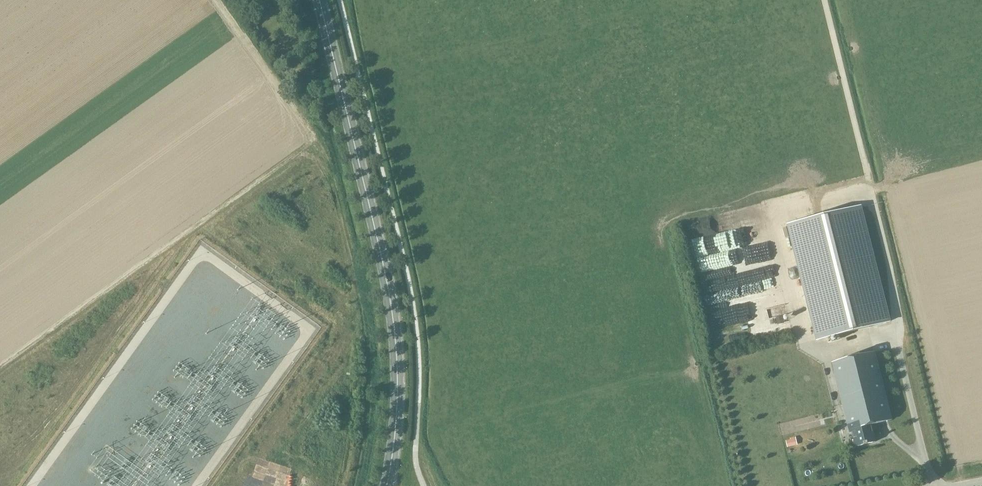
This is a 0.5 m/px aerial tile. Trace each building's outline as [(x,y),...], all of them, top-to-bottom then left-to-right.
[(860,206),(788,224),(817,340),(889,322),(860,206)] [(798,354),(808,349),(802,340),(793,345),(798,354)] [(870,424),(890,419),(874,351),(832,361),(849,431),(851,431),(855,445),(874,441),(870,424)]
